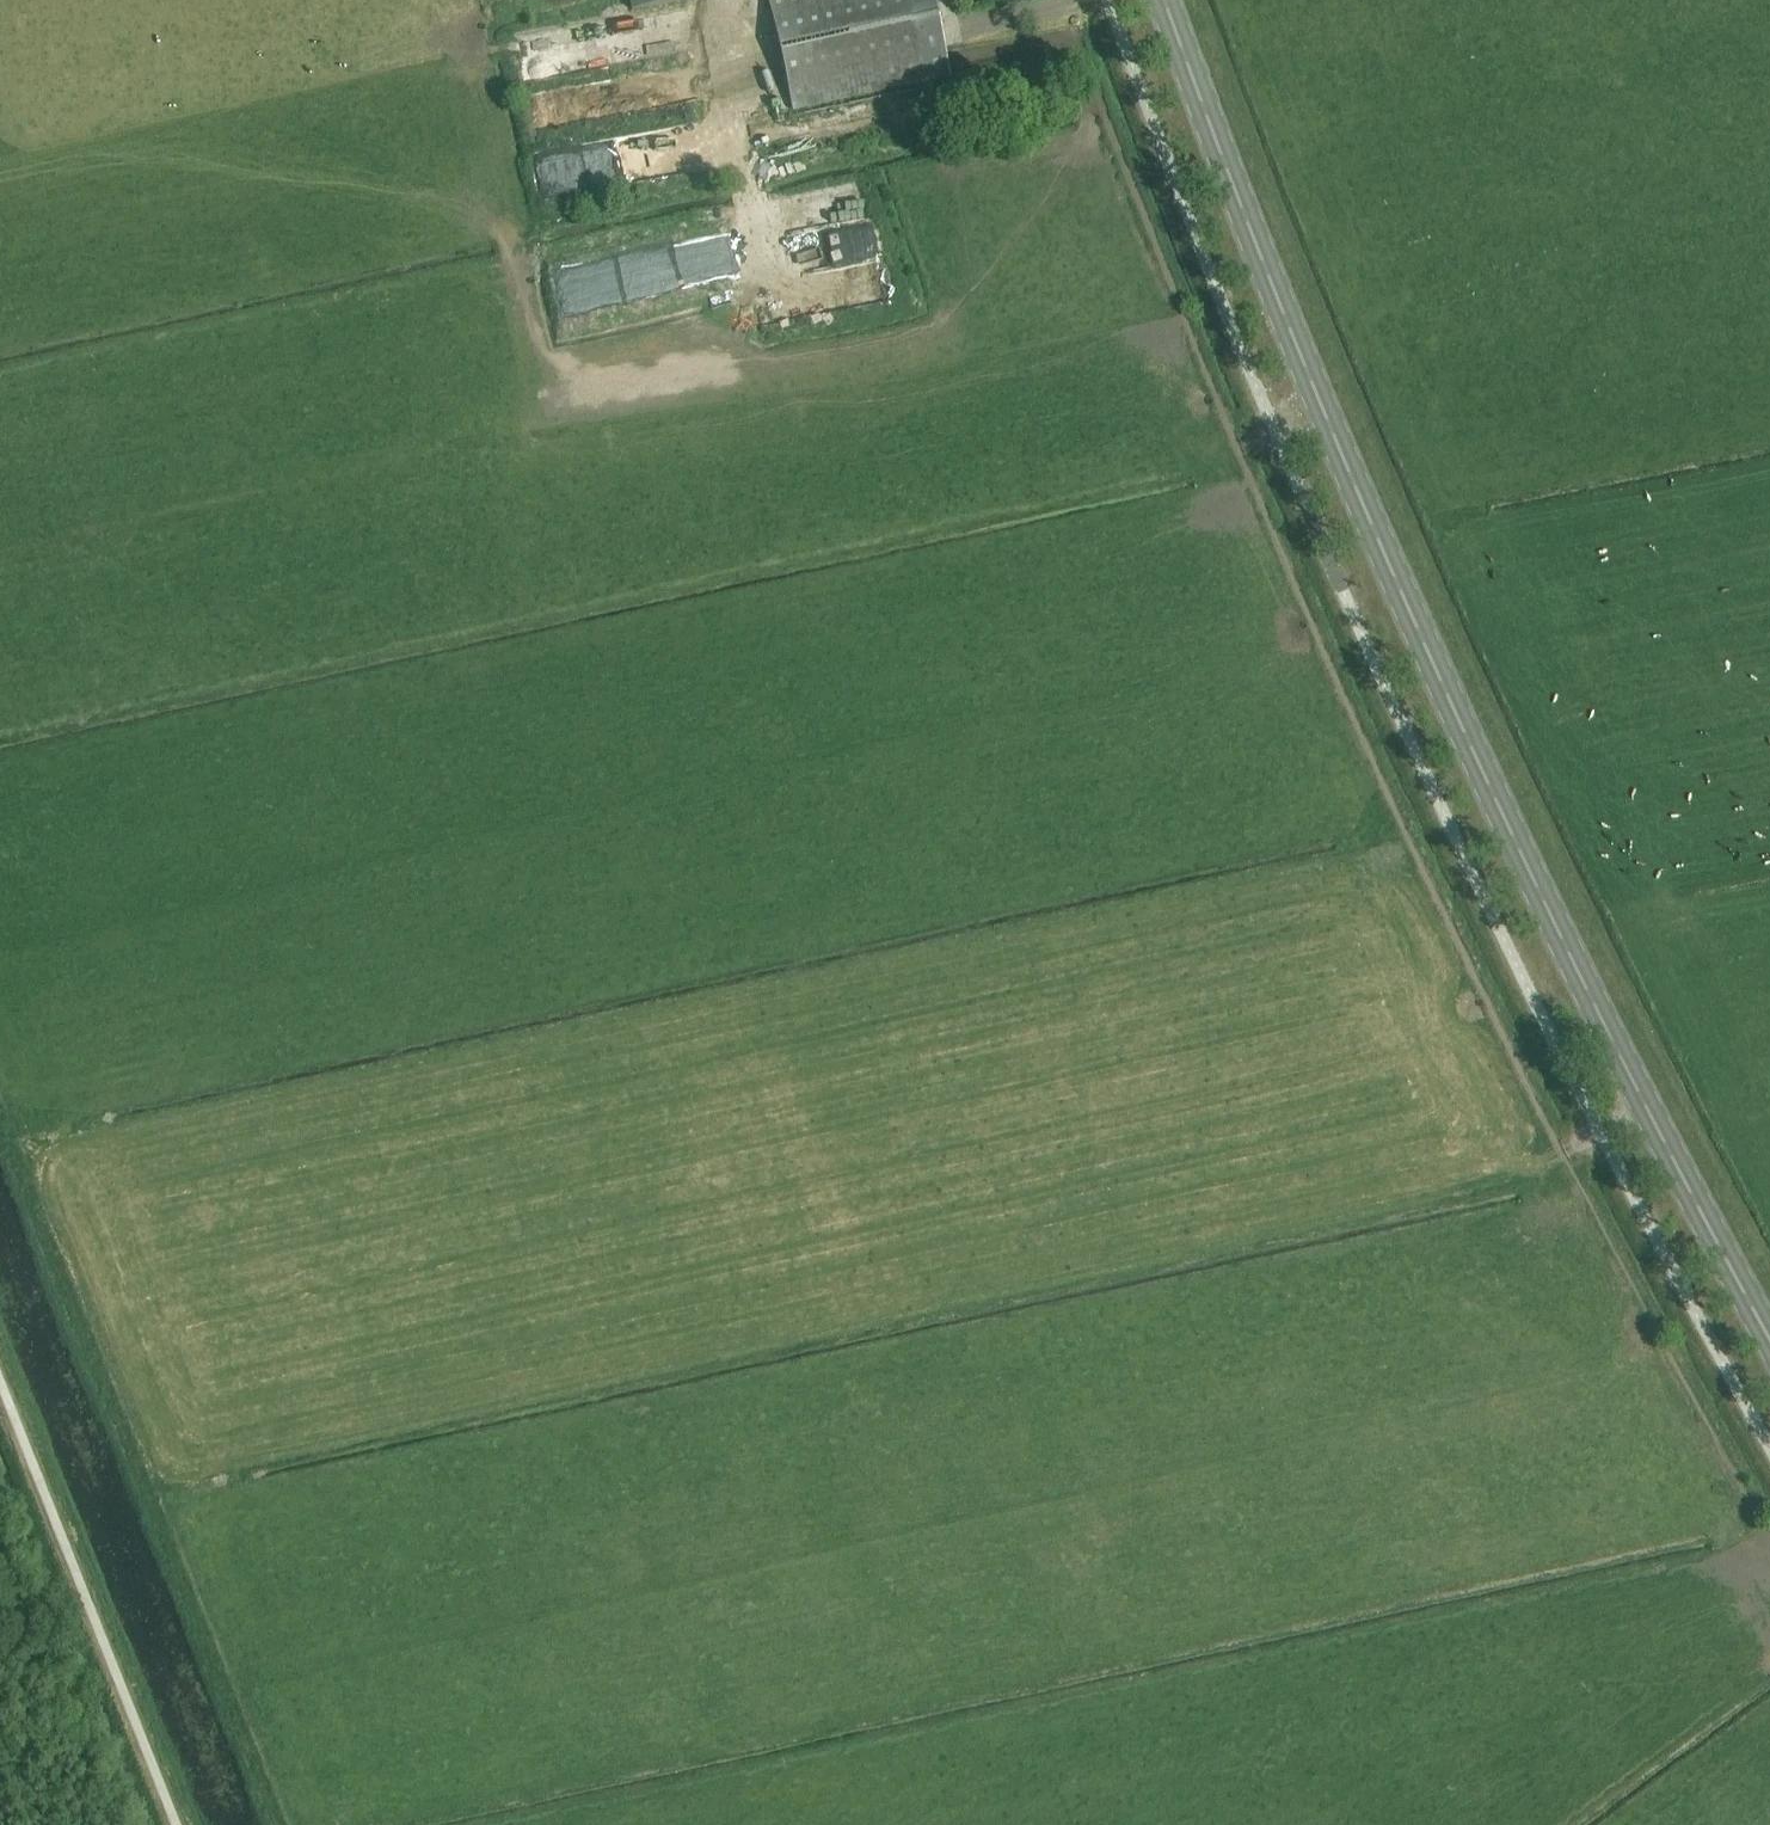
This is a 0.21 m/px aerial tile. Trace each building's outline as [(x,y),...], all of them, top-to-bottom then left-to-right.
[(684,0),(629,0),(631,10),(684,0)] [(925,82),(949,77),(932,0),(768,0),(793,111),(925,82)]
